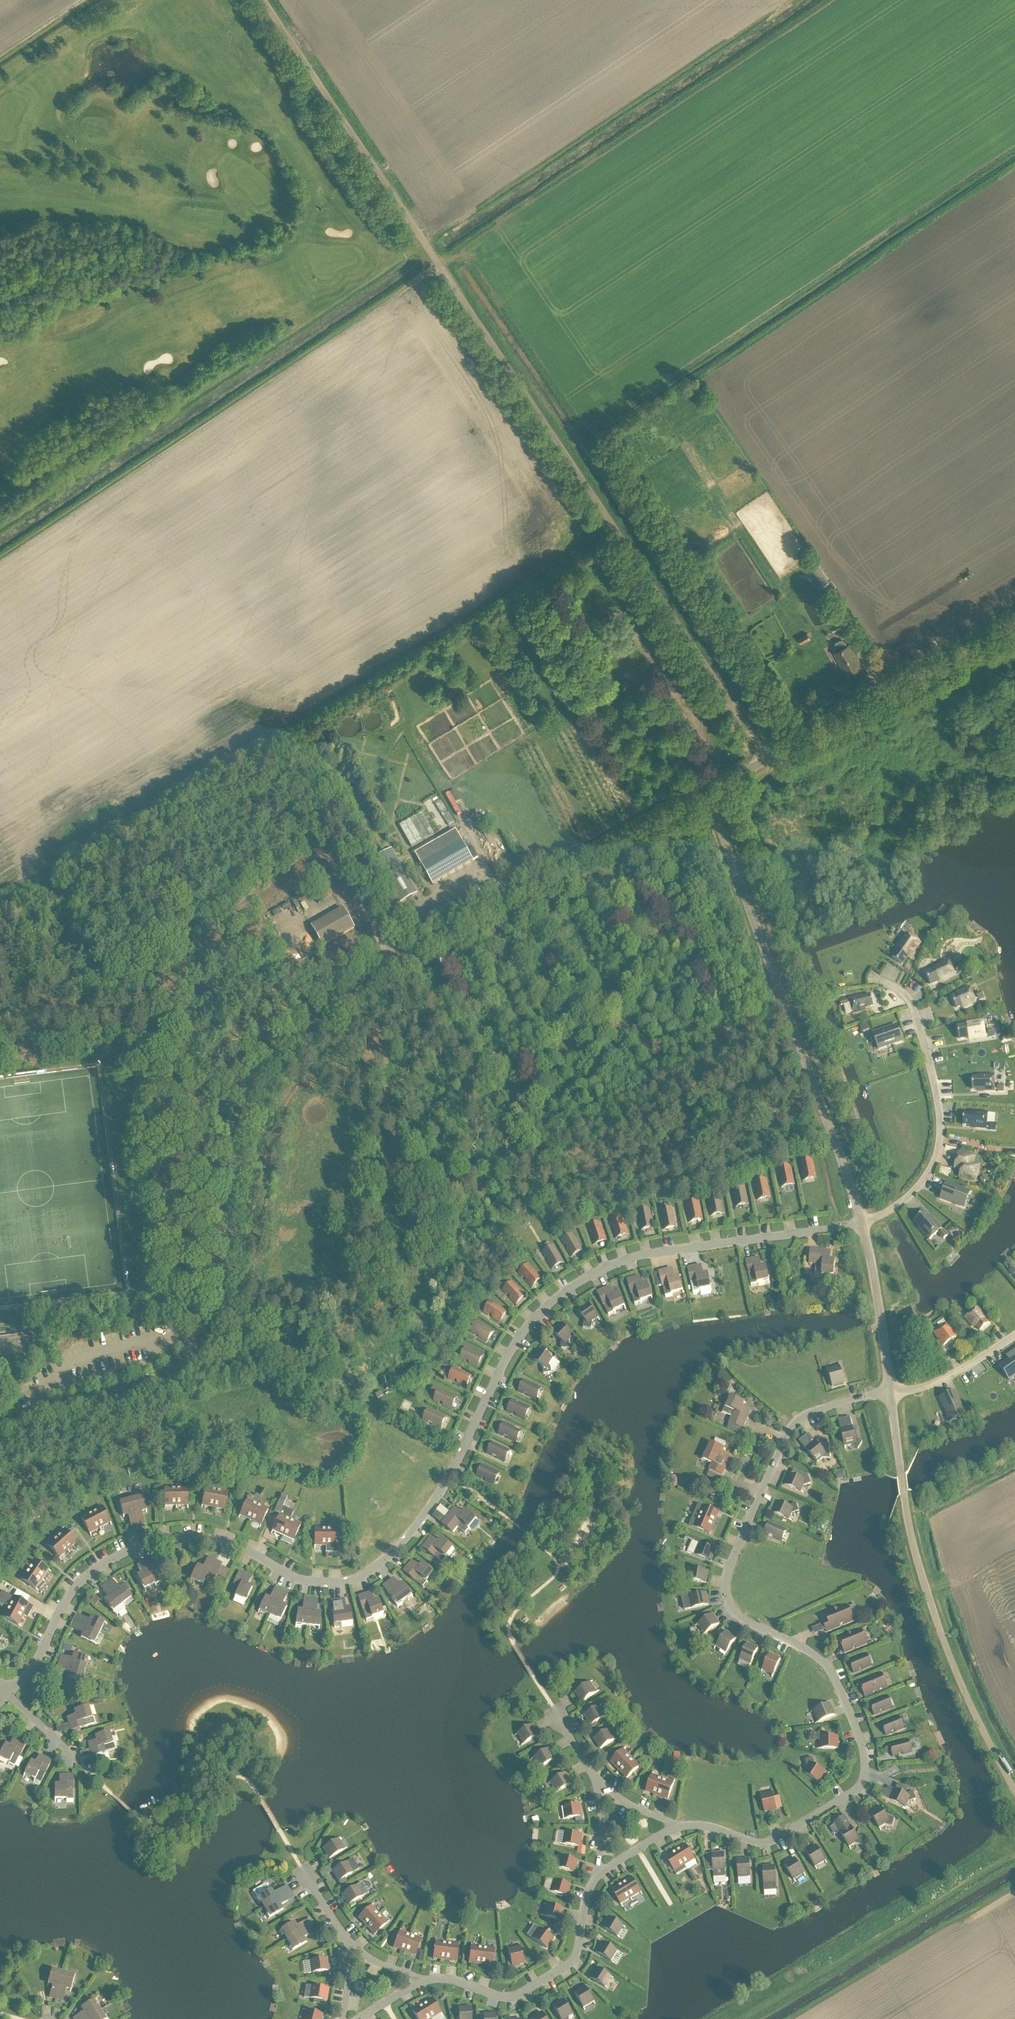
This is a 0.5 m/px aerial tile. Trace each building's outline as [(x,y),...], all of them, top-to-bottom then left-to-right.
[(816,562),(806,569),(814,583),(825,576),(816,562)] [(862,666),(850,644),(848,646),(846,642),(843,640),(840,640),(837,642),(835,644),(836,648),(838,651),(835,653),(847,675),(862,666)] [(412,848),(434,835),(422,814),(400,827),(412,848)] [(415,855),(421,866),(433,886),(473,862),(456,832),(415,855)] [(375,859),(394,891),(388,895),(395,907),(417,894),(392,850),(375,859)] [(342,909),(310,928),(322,948),(354,929),(342,909)] [(898,951),(893,959),(902,966),(910,954),(912,955),(920,944),(907,935),(897,950),(898,951)] [(934,971),(925,975),(930,986),(943,980),(944,981),(955,976),(954,975),(957,974),(958,976),(963,973),(961,968),(953,972),(948,962),(934,969),(934,971)] [(952,999),(956,1009),(966,1005),(967,1007),(976,1003),(975,1001),(978,1000),(979,1002),(984,999),(982,994),(973,998),(969,989),(957,994),(958,996),(952,999)] [(840,1001),(841,1007),(850,1004),(852,1014),(865,1011),(865,1009),(873,1007),(870,996),(858,999),(857,997),(849,999),(849,1001),(846,1002),(846,1000),(840,1001)] [(967,1027),(957,1028),(959,1040),(973,1038),(974,1039),(985,1038),(985,1037),(988,1036),(988,1038),(994,1037),(993,1032),(984,1033),(983,1022),(967,1025),(967,1027)] [(902,1042),(897,1027),(873,1035),(878,1050),(902,1042)] [(979,1076),(979,1078),(973,1079),(973,1090),(983,1090),(983,1092),(995,1092),(995,1091),(998,1091),(998,1093),(1004,1093),(1004,1087),(995,1087),(995,1076),(979,1076)] [(972,1115),(964,1114),(963,1126),(975,1127),(975,1129),(987,1130),(987,1129),(990,1129),(990,1131),(996,1131),(996,1126),(987,1125),(988,1114),(972,1113),(972,1115)] [(804,1182),(816,1179),(812,1160),(810,1161),(808,1154),(804,1155),(805,1162),(800,1163),(804,1182)] [(974,1158),(959,1154),(955,1169),(962,1171),(960,1178),(975,1182),(979,1167),(972,1165),(974,1158)] [(790,1167),(778,1169),(782,1188),(794,1186),(790,1167)] [(766,1180),(754,1182),(758,1201),(770,1199),(766,1180)] [(947,1184),(941,1199),(964,1208),(970,1193),(947,1184)] [(744,1186),(732,1189),(736,1208),(748,1205),(744,1186)] [(720,1195),(707,1198),(711,1217),(723,1214),(720,1195)] [(698,1202),(686,1204),(690,1223),(702,1221),(698,1202)] [(660,1212),(664,1231),(676,1228),(672,1209),(670,1210),(669,1205),(665,1206),(666,1211),(660,1212)] [(650,1210),(637,1212),(641,1231),(654,1229),(650,1210)] [(915,1221),(921,1227),(919,1228),(930,1240),(938,1233),(944,1240),(948,1236),(944,1232),(943,1233),(941,1231),(941,1230),(934,1221),(932,1223),(924,1213),(915,1221)] [(622,1217),(610,1221),(616,1239),(628,1235),(622,1217)] [(600,1223),(588,1227),(594,1246),(606,1242),(600,1223)] [(572,1235),(562,1241),(572,1258),(582,1251),(572,1235)] [(553,1247),(543,1253),(552,1270),(563,1263),(553,1247)] [(809,1265),(816,1265),(815,1278),(822,1278),(822,1275),(834,1276),(835,1262),(830,1262),(830,1252),(811,1251),(809,1265)] [(761,1268),(759,1259),(746,1262),(749,1275),(752,1288),(758,1286),(758,1283),(764,1282),(764,1285),(770,1284),(766,1267),(761,1268)] [(528,1265),(519,1274),(532,1288),(541,1279),(528,1265)] [(701,1267),(688,1269),(691,1283),(694,1295),(700,1294),(699,1291),(711,1289),(708,1275),(703,1276),(701,1267)] [(663,1287),(664,1291),(666,1299),(672,1297),(672,1294),(683,1291),(679,1278),(674,1279),(672,1270),(659,1273),(663,1287)] [(640,1277),(627,1281),(631,1295),(632,1295),(635,1307),(642,1305),(641,1302),(652,1298),(648,1285),(643,1287),(640,1277)] [(512,1283),(503,1291),(516,1306),(525,1297),(512,1283)] [(610,1288),(598,1294),(604,1306),(609,1318),(615,1315),(614,1312),(625,1307),(619,1294),(614,1297),(610,1288)] [(491,1302),(484,1313),(500,1324),(507,1313),(491,1302)] [(585,1321),(583,1329),(591,1330),(593,1322),(598,1319),(588,1304),(578,1311),(585,1321)] [(976,1327),(980,1332),(989,1325),(981,1316),(983,1315),(977,1308),(965,1318),(974,1328),(976,1327)] [(487,1343),(494,1333),(478,1322),(471,1332),(487,1343)] [(570,1342),(574,1337),(561,1325),(553,1333),(561,1342),(561,1350),(570,1350),(570,1342)] [(934,1334),(943,1347),(956,1338),(947,1325),(934,1334)] [(33,1346),(32,1346),(32,1342),(33,1342),(31,1334),(0,1338),(0,1362),(35,1358),(33,1346)] [(542,1346),(539,1351),(545,1354),(548,1350),(542,1346)] [(465,1348),(460,1360),(478,1368),(483,1357),(465,1348)] [(550,1366),(554,1360),(545,1354),(539,1351),(532,1361),(542,1367),(544,1375),(552,1374),(550,1366)] [(999,1367),(1009,1381),(1014,1377),(1014,1352),(1007,1357),(1009,1360),(999,1367)] [(454,1368),(449,1379),(466,1388),(472,1376),(454,1368)] [(828,1371),(833,1388),(845,1384),(840,1368),(828,1371)] [(524,1381),(518,1392),(536,1401),(541,1389),(524,1381)] [(434,1388),(432,1392),(437,1395),(434,1401),(452,1410),(457,1398),(439,1390),(434,1388)] [(965,1416),(955,1393),(940,1399),(951,1422),(965,1416)] [(742,1408),(744,1403),(731,1397),(726,1408),(724,1407),(721,1413),(732,1418),(730,1424),(743,1430),(750,1411),(742,1408)] [(512,1401),(507,1412),(525,1420),(530,1409),(512,1401)] [(428,1410),(423,1421),(441,1430),(446,1418),(428,1410)] [(850,1418),(838,1421),(845,1447),(851,1446),(858,1450),(862,1443),(855,1439),(850,1418)] [(504,1423),(499,1435),(516,1443),(522,1432),(504,1423)] [(808,1435),(799,1442),(817,1463),(822,1459),(830,1460),(831,1452),(822,1451),(808,1435)] [(716,1439),(714,1445),(724,1449),(726,1444),(716,1439)] [(493,1443),(487,1454),(505,1463),(510,1451),(493,1443)] [(701,1460),(712,1464),(710,1471),(723,1476),(730,1458),(722,1454),(724,1449),(714,1445),(711,1444),(706,1454),(703,1453),(701,1460)] [(482,1466),(477,1477),(494,1486),(500,1474),(482,1466)] [(789,1475),(785,1486),(801,1493),(803,1487),(811,1485),(808,1477),(800,1480),(789,1475)] [(176,1489),(164,1489),(164,1507),(176,1507),(176,1489)] [(176,1489),(176,1507),(188,1506),(187,1489),(176,1489)] [(205,1489),(202,1506),(225,1511),(228,1494),(205,1489)] [(142,1512),(146,1510),(141,1494),(137,1495),(137,1498),(120,1503),(123,1516),(128,1515),(132,1528),(145,1524),(142,1512)] [(250,1521),(258,1505),(257,1505),(260,1499),(251,1495),(248,1501),(247,1500),(240,1516),(250,1521)] [(777,1503),(773,1514),(789,1521),(791,1515),(799,1512),(796,1504),(788,1507),(777,1503)] [(258,1505),(250,1521),(261,1526),(268,1510),(258,1505)] [(433,1516),(442,1522),(450,1511),(442,1505),(433,1516)] [(698,1518),(714,1525),(719,1514),(703,1507),(698,1518)] [(102,1508),(81,1519),(89,1534),(110,1523),(102,1508)] [(283,1536),(290,1520),(293,1513),(283,1508),(272,1532),(283,1536)] [(461,1515),(453,1509),(441,1524),(452,1533),(456,1528),(466,1536),(470,1530),(468,1529),(475,1519),(464,1511),(461,1515)] [(698,1518),(693,1528),(710,1535),(714,1525),(698,1518)] [(290,1520),(283,1536),(293,1541),(301,1525),(290,1520)] [(764,1534),(771,1538),(782,1542),(787,1531),(769,1523),(764,1534)] [(314,1529),(314,1547),(326,1547),(326,1529),(314,1529)] [(326,1547),(326,1554),(338,1554),(338,1529),(326,1529),(326,1547)] [(64,1530),(47,1546),(59,1559),(76,1543),(64,1530)] [(445,1558),(452,1548),(441,1540),(438,1544),(430,1538),(422,1548),(433,1557),(443,1565),(447,1559),(445,1558)] [(700,1545),(695,1556),(711,1563),(716,1552),(700,1545)] [(196,1567),(190,1579),(203,1585),(205,1580),(214,1583),(222,1564),(207,1557),(201,1569),(196,1567)] [(137,1566),(141,1575),(138,1577),(144,1589),(155,1584),(156,1586),(161,1583),(148,1560),(137,1566)] [(34,1561),(20,1580),(35,1590),(48,1571),(34,1561)] [(419,1568),(411,1562),(403,1572),(414,1581),(424,1589),(428,1584),(426,1582),(433,1573),(422,1564),(419,1568)] [(690,1569),(688,1581),(706,1584),(708,1572),(690,1569)] [(233,1585),(239,1588),(235,1597),(246,1602),(252,1589),(247,1587),(251,1578),(239,1573),(233,1585)] [(111,1580),(106,1584),(122,1605),(132,1598),(123,1587),(119,1590),(113,1583),(111,1580)] [(399,1587),(393,1580),(382,1588),(390,1599),(398,1609),(403,1605),(401,1603),(407,1599),(408,1601),(413,1598),(403,1584),(399,1587)] [(102,1591),(108,1599),(104,1602),(113,1613),(122,1605),(106,1584),(100,1588),(102,1591)] [(265,1598),(259,1611),(270,1616),(281,1592),(275,1589),(273,1592),(269,1601),(265,1598)] [(8,1608),(23,1616),(28,1619),(33,1608),(13,1597),(13,1598),(1,1592),(0,1595),(0,1603),(8,1608)] [(286,1598),(287,1594),(281,1592),(270,1616),(280,1621),(286,1608),(282,1606),(286,1598)] [(370,1593),(358,1598),(362,1611),(367,1623),(373,1621),(372,1618),(383,1614),(378,1601),(373,1602),(370,1593)] [(706,1594),(689,1598),(691,1610),(708,1606),(706,1594)] [(297,1612),(295,1628),(300,1629),(301,1626),(307,1627),(311,1600),(304,1599),(303,1603),(302,1612),(297,1612)] [(317,1604),(317,1601),(311,1600),(307,1627),(319,1628),(321,1615),(316,1614),(317,1604)] [(344,1601),(331,1602),(332,1616),(334,1628),(341,1628),(340,1625),(352,1623),(350,1609),(345,1610),(344,1601)] [(825,1615),(828,1622),(823,1624),(827,1632),(854,1621),(848,1606),(825,1615)] [(8,1608),(2,1618),(18,1626),(23,1616),(8,1608)] [(713,1615),(698,1625),(705,1635),(719,1625),(713,1615)] [(75,1622),(99,1634),(104,1624),(92,1617),(89,1622),(81,1618),(78,1616),(75,1622)] [(83,1634),(81,1639),(94,1645),(99,1634),(75,1622),(72,1628),(75,1630),(83,1634)] [(862,1630),(836,1641),(838,1646),(841,1645),(844,1653),(867,1644),(862,1630)] [(726,1632),(716,1647),(726,1654),(736,1639),(726,1632)] [(747,1644),(740,1660),(751,1665),(758,1649),(747,1644)] [(59,1664),(85,1670),(88,1659),(74,1655),(73,1660),(64,1658),(63,1658),(60,1657),(59,1664)] [(770,1655),(762,1671),(773,1676),(781,1660),(770,1655)] [(867,1655),(849,1662),(854,1674),(872,1666),(867,1655)] [(60,1671),(69,1674),(68,1678),(82,1682),(85,1670),(59,1664),(57,1670),(60,1671)] [(861,1688),(865,1698),(888,1688),(882,1674),(856,1684),(858,1690),(861,1688)] [(590,1683),(575,1693),(582,1703),(597,1694),(590,1683)] [(888,1697),(870,1704),(874,1716),(892,1708),(888,1697)] [(819,1723),(835,1716),(830,1705),(814,1712),(819,1723)] [(84,1728),(84,1727),(96,1724),(94,1718),(91,1718),(88,1707),(75,1711),(76,1716),(67,1719),(71,1731),(84,1728)] [(600,1707),(585,1716),(591,1726),(606,1717),(600,1707)] [(899,1717),(881,1725),(886,1736),(904,1729),(899,1717)] [(533,1726),(518,1735),(524,1745),(539,1736),(533,1726)] [(609,1730),(594,1740),(600,1750),(616,1741),(609,1730)] [(820,1732),(814,1738),(820,1744),(820,1750),(838,1750),(838,1738),(826,1738),(820,1732)] [(96,1737),(97,1741),(88,1744),(92,1757),(105,1753),(117,1749),(115,1743),(112,1744),(109,1733),(96,1737)] [(9,1763),(7,1766),(13,1769),(19,1758),(25,1745),(13,1739),(9,1748),(5,1745),(0,1755),(0,1759),(9,1763)] [(912,1753),(909,1741),(884,1747),(885,1752),(891,1750),(893,1758),(912,1753)] [(549,1750),(534,1759),(540,1769),(555,1760),(549,1750)] [(624,1751),(611,1763),(619,1771),(632,1759),(624,1751)] [(30,1763),(24,1775),(35,1780),(33,1783),(39,1786),(45,1775),(51,1762),(39,1756),(35,1765),(30,1763)] [(632,1759),(619,1771),(627,1780),(640,1768),(632,1759)] [(807,1769),(804,1774),(819,1783),(825,1773),(815,1767),(813,1759),(805,1761),(807,1769)] [(566,1774),(551,1783),(557,1793),(572,1784),(566,1774)] [(59,1776),(60,1786),(54,1786),(55,1800),(66,1800),(66,1803),(73,1803),(73,1790),(73,1776),(59,1776)] [(652,1776),(646,1792),(657,1796),(663,1780),(652,1776)] [(663,1780),(657,1796),(668,1800),(674,1784),(663,1780)] [(884,1790),(880,1797),(905,1809),(908,1803),(916,1800),(913,1793),(905,1795),(888,1787),(887,1791),(884,1790)] [(772,1793),(761,1796),(765,1813),(777,1811),(772,1793)] [(581,1806),(563,1808),(565,1820),(583,1818),(581,1806)] [(880,1807),(870,1814),(879,1829),(884,1826),(892,1828),(894,1820),(886,1818),(880,1807)] [(845,1817),(834,1824),(849,1848),(854,1845),(862,1847),(864,1839),(856,1837),(845,1817)] [(173,1822),(167,1818),(165,1821),(166,1826),(169,1828),(173,1822)] [(563,1845),(579,1848),(580,1848),(581,1847),(582,1836),(565,1833),(563,1845)] [(338,1840),(323,1849),(329,1860),(344,1850),(338,1840)] [(685,1845),(675,1851),(685,1866),(695,1860),(685,1845)] [(816,1846),(806,1853),(815,1868),(825,1862),(816,1846)] [(584,1856),(586,1848),(581,1847),(580,1848),(579,1848),(578,1855),(584,1856)] [(675,1851),(665,1857),(675,1872),(685,1866),(675,1851)] [(724,1854),(712,1854),(713,1872),(725,1871),(724,1854)] [(560,1857),(556,1869),(573,1874),(577,1862),(560,1857)] [(795,1859),(785,1865),(794,1881),(804,1874),(795,1859)] [(352,1860),(332,1872),(338,1883),(345,1879),(359,1870),(352,1860)] [(749,1860),(737,1861),(738,1878),(750,1878),(749,1860)] [(775,1867),(763,1867),(764,1892),(776,1891),(775,1867)] [(622,1884),(631,1899),(641,1893),(632,1878),(622,1884)] [(553,1881),(550,1893),(567,1898),(570,1886),(553,1881)] [(622,1884),(612,1890),(621,1905),(631,1899),(622,1884)] [(357,1887),(342,1896),(348,1906),(363,1897),(357,1887)] [(270,1891),(255,1900),(258,1904),(260,1903),(264,1908),(287,1894),(283,1889),(281,1890),(272,1895),(270,1891)] [(267,1914),(265,1916),(268,1920),(282,1911),(279,1907),(288,1902),(290,1900),(287,1894),(264,1908),(267,1914)] [(546,1905),(543,1917),(560,1922),(563,1910),(546,1905)] [(371,1907),(358,1919),(366,1927),(379,1915),(371,1907)] [(379,1915),(366,1927),(374,1936),(387,1924),(379,1915)] [(607,1918),(601,1928),(616,1937),(622,1927),(607,1918)] [(293,1924),(279,1932),(282,1937),(284,1935),(287,1941),(298,1934),(310,1927),(307,1921),(304,1923),(296,1928),(293,1924)] [(311,1934),(314,1933),(310,1927),(298,1934),(287,1941),(291,1947),(288,1948),(291,1953),(306,1944),(303,1940),(311,1935),(311,1934)] [(539,1930),(532,1939),(546,1950),(553,1940),(548,1936),(539,1930)] [(399,1932),(393,1949),(404,1953),(410,1936),(399,1932)] [(551,1932),(548,1936),(553,1940),(556,1935),(551,1932)] [(410,1936),(404,1953),(415,1957),(421,1940),(410,1936)] [(435,1942),(433,1960),(444,1961),(447,1943),(435,1942)] [(447,1943),(444,1961),(456,1962),(458,1945),(447,1943)] [(601,1943),(595,1953),(610,1962),(616,1952),(601,1943)] [(471,1947),(469,1964),(480,1965),(482,1948),(471,1947)] [(482,1948),(480,1965),(492,1967),(494,1949),(482,1948)] [(519,1948),(508,1950),(512,1968),(523,1965),(519,1948)] [(327,1960),(309,1962),(311,1974),(328,1971),(327,1960)] [(48,1984),(53,1986),(50,1995),(49,1998),(56,2000),(63,1974),(57,1972),(58,1969),(52,1968),(48,1984)] [(595,1969),(589,1979),(604,1988),(610,1978),(595,1969)] [(63,1974),(56,2000),(62,2002),(63,1998),(66,1989),(71,1991),(75,1974),(70,1973),(69,1976),(63,1974)] [(583,2009),(593,2002),(587,1993),(592,1990),(585,1986),(573,1993),(583,2009)] [(311,1987),(309,1999),(327,2002),(328,1990),(311,1987)] [(74,2018),(87,2018),(100,2011),(96,2005),(99,2004),(96,1999),(82,2008),(84,2012),(76,2017),(76,2018),(74,2018)] [(430,2018),(433,2018),(440,2014),(431,1999),(421,2005),(430,2018)] [(552,2006),(560,2018),(565,2018),(571,2015),(562,2000),(552,2006)] [(411,2011),(416,2018),(430,2018),(421,2005),(411,2011)] [(458,2008),(459,2018),(471,2018),(470,2008),(458,2008)] [(87,2018),(108,2018),(106,2015),(103,2017),(100,2011),(87,2018)]
